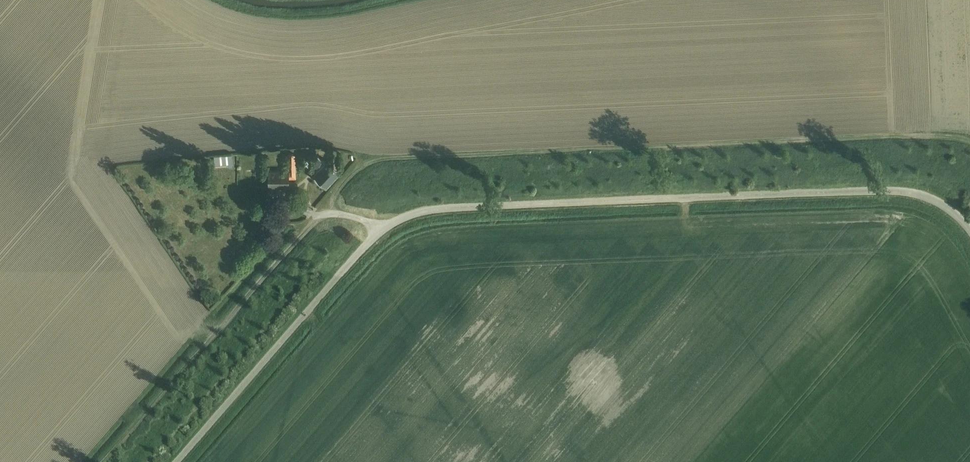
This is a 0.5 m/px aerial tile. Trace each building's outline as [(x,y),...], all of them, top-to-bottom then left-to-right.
[(232,154),(214,156),(215,165),(228,164),(229,167),(233,166),(232,154)] [(285,171),(268,171),(269,187),(289,187),(289,172),(296,172),(295,154),(288,154),(288,162),(283,162),(283,165),(284,165),(285,171)] [(327,186),(340,171),(328,159),(324,163),(314,154),(308,160),(316,166),(317,166),(320,169),(314,174),(327,186)]
